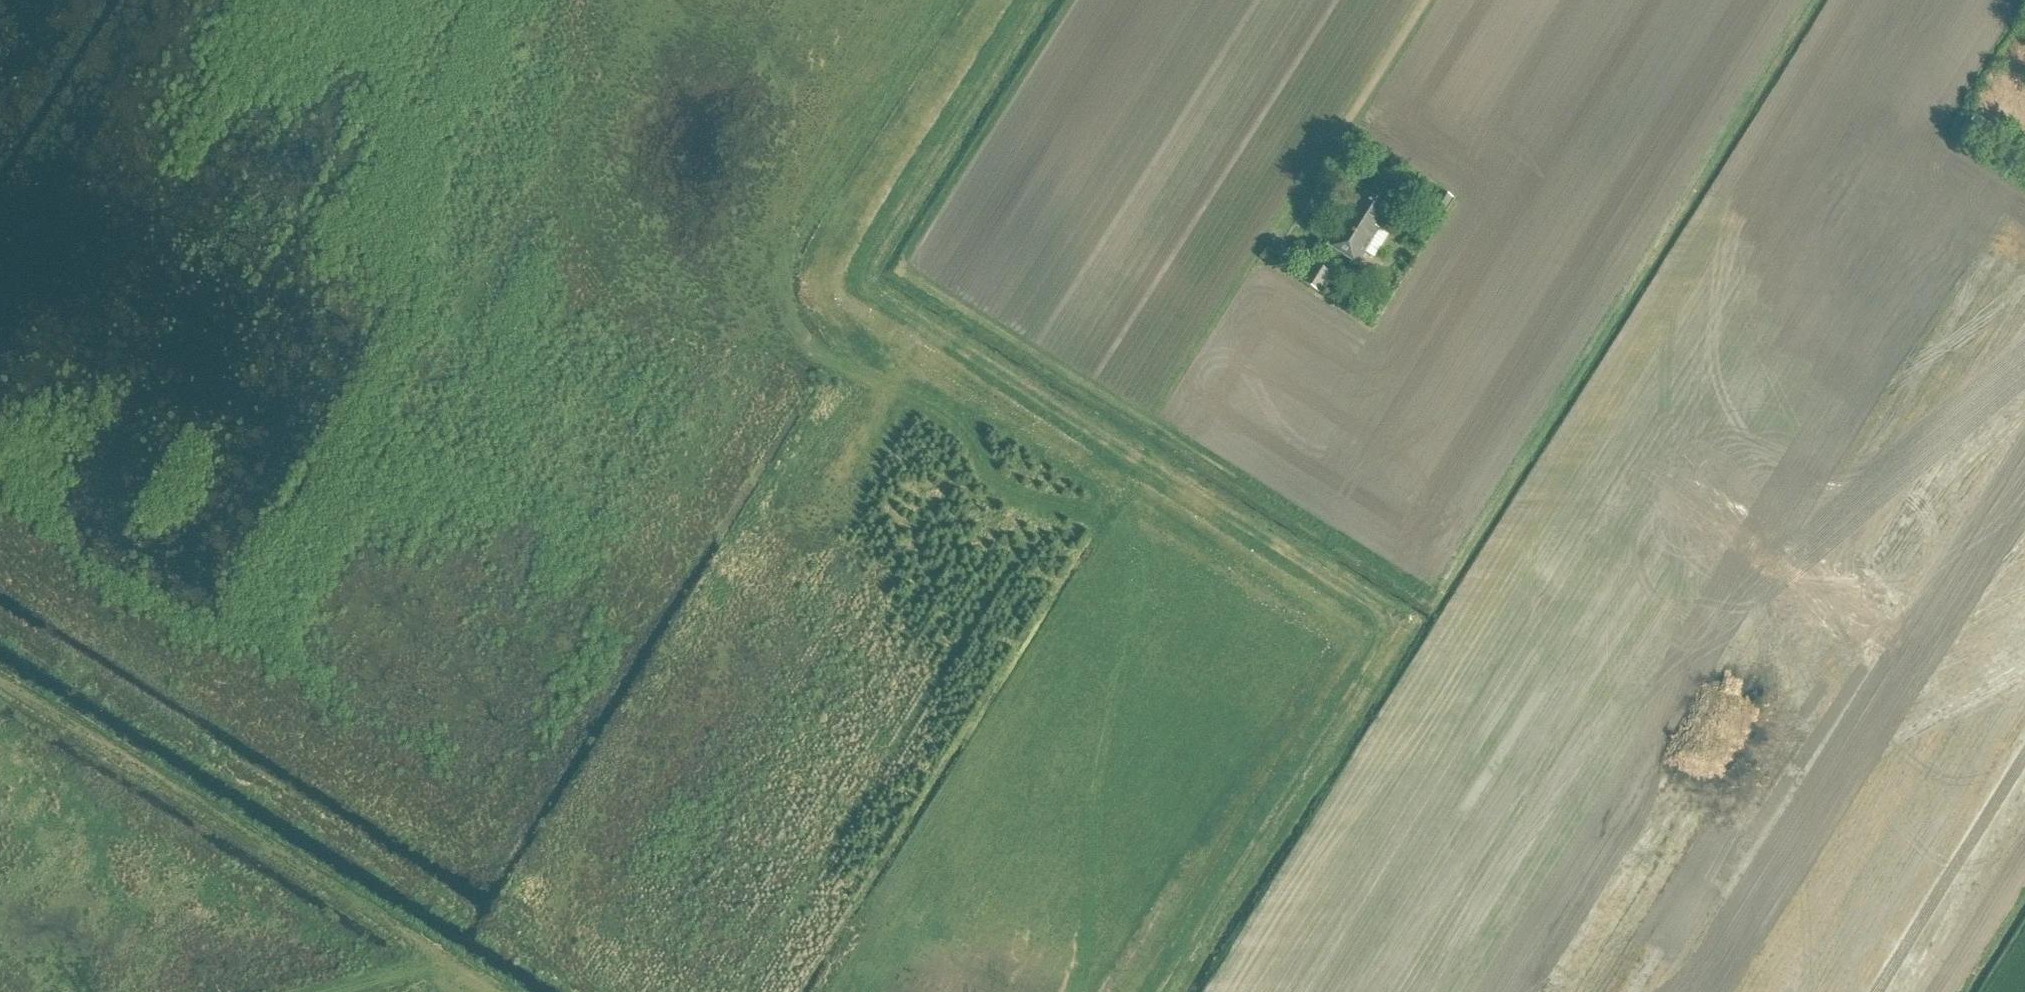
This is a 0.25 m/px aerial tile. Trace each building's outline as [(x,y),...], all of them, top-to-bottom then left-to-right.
[(1365,270),(1387,236),(1374,228),(1387,209),(1360,192),(1326,246),(1365,270)] [(1318,294),(1330,274),(1314,264),(1301,283),(1318,294)]
